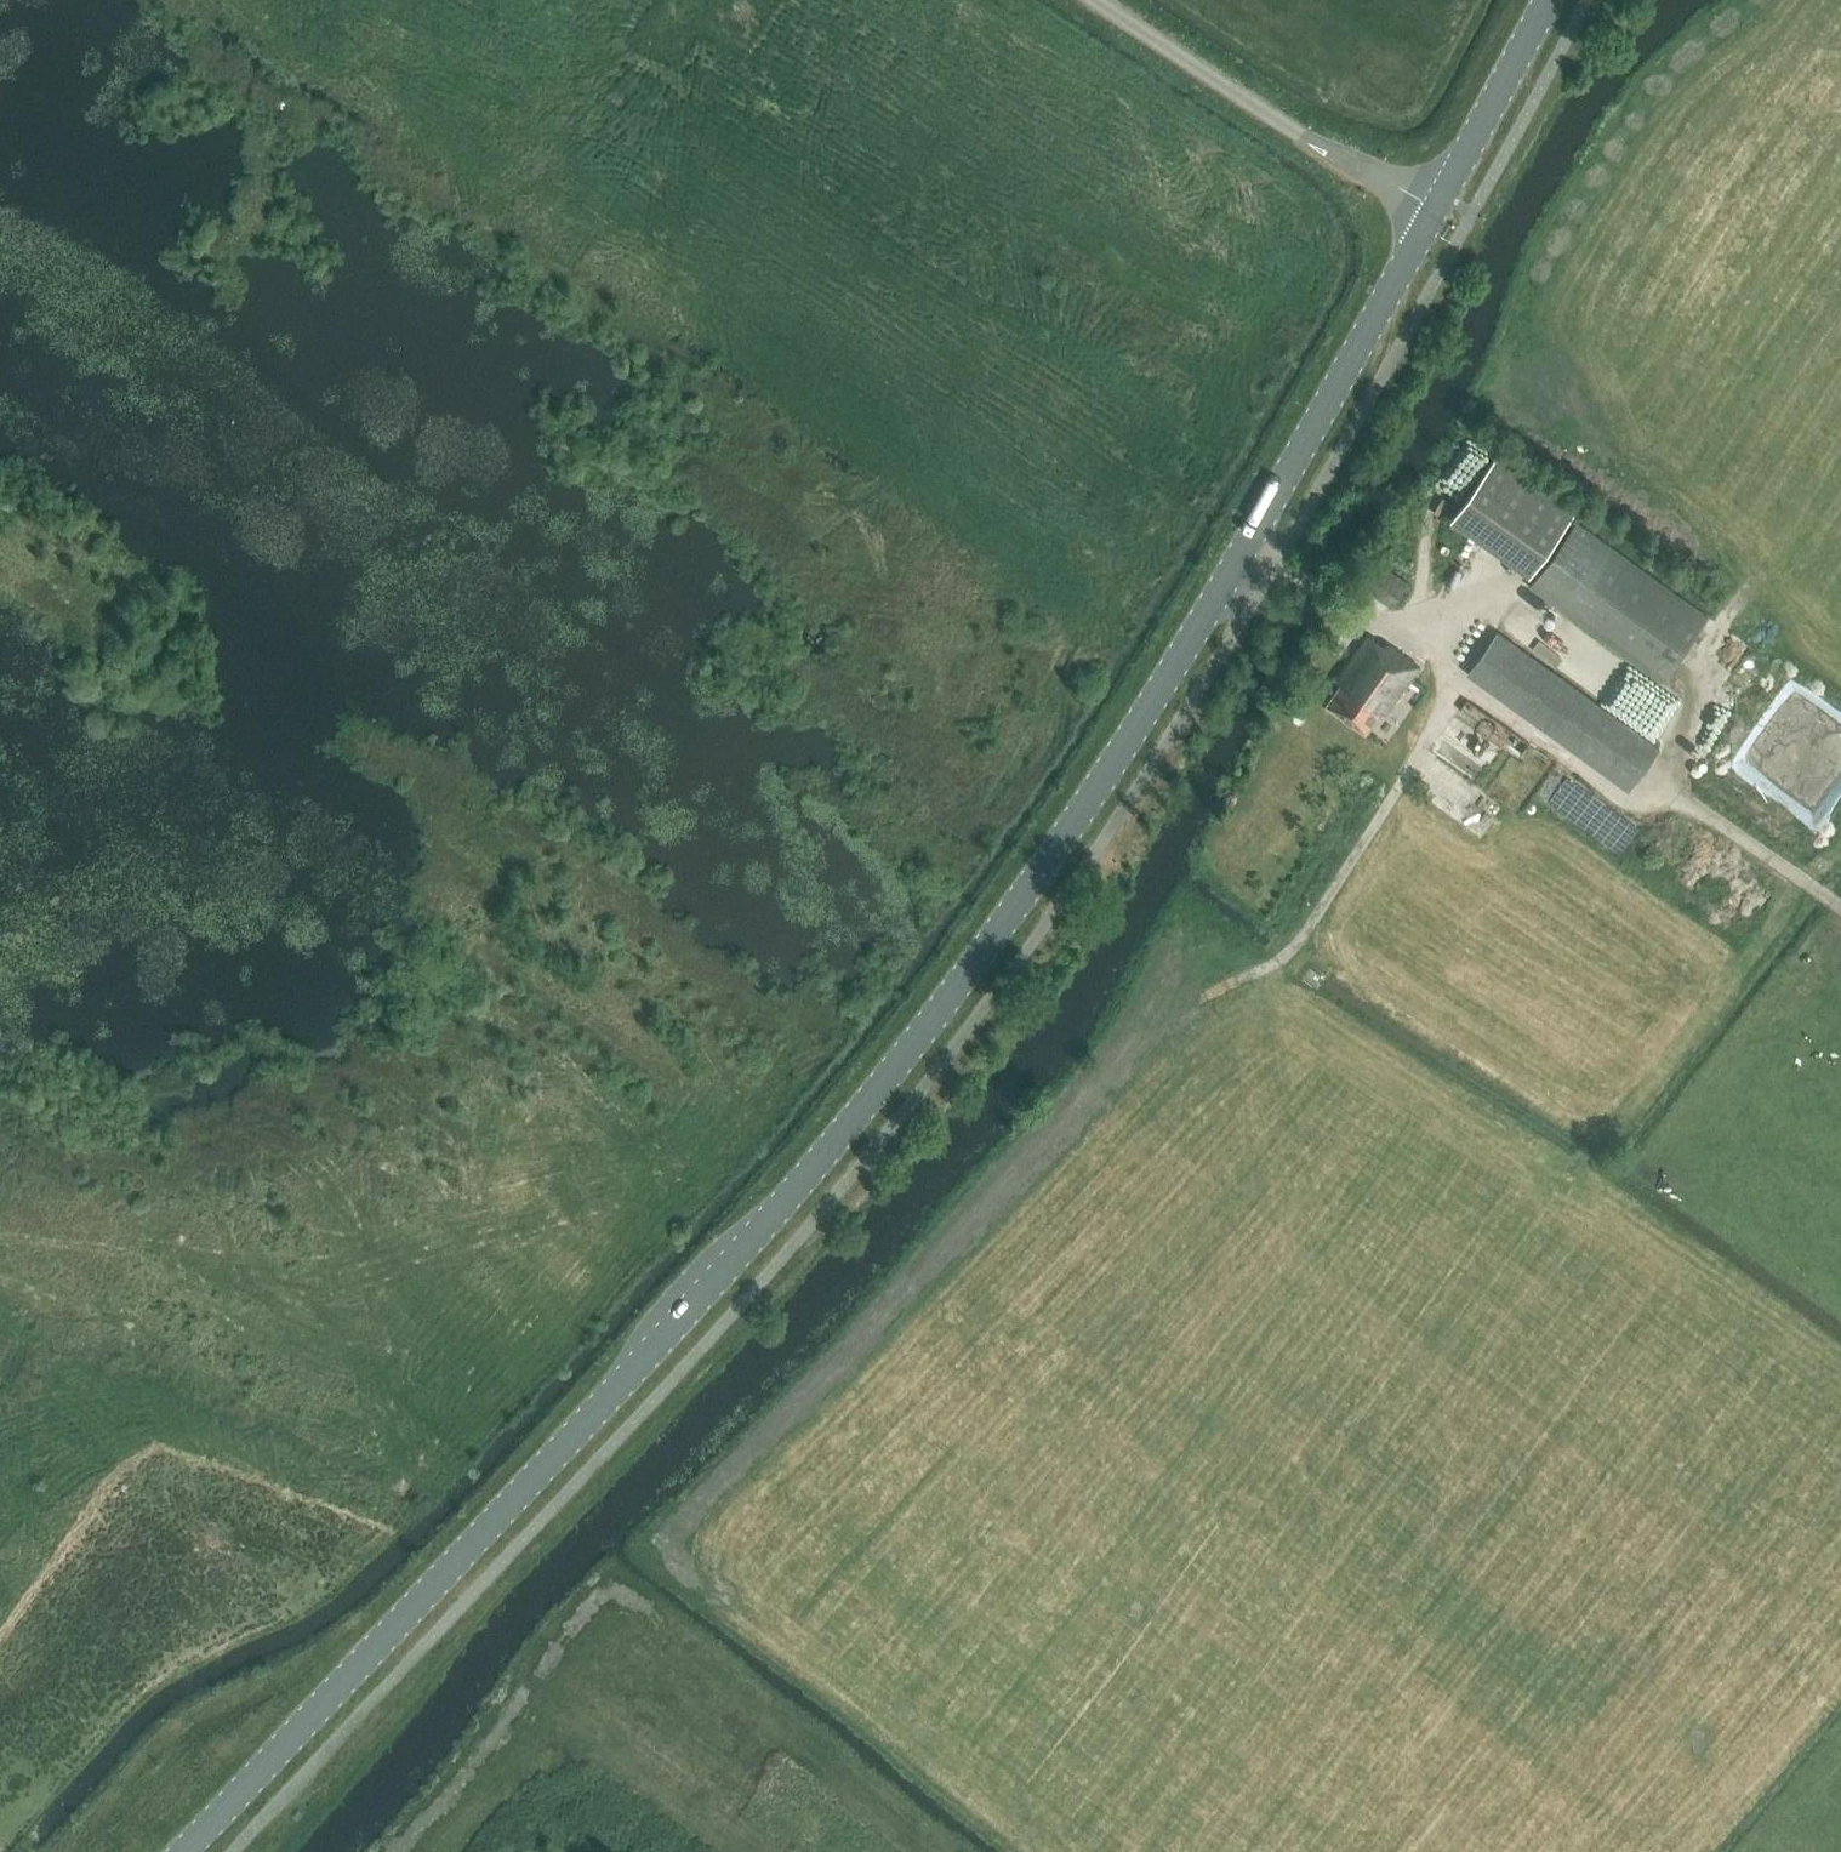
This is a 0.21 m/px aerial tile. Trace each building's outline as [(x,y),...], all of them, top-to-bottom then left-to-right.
[(1660,680),(1707,616),(1576,521),(1530,585),(1660,680)] [(1370,586),(1391,601),(1405,581),(1384,566),(1370,586)] [(1662,747),(1645,735),(1498,632),(1469,673),(1557,735),(1633,788),(1662,747)] [(1398,722),(1386,713),(1419,666),(1386,642),(1384,646),(1369,635),(1337,680),(1341,683),(1326,704),(1367,732),(1376,719),(1392,730),(1398,722)] [(1292,721),(1300,727),(1302,722),(1295,718),(1292,721)]
